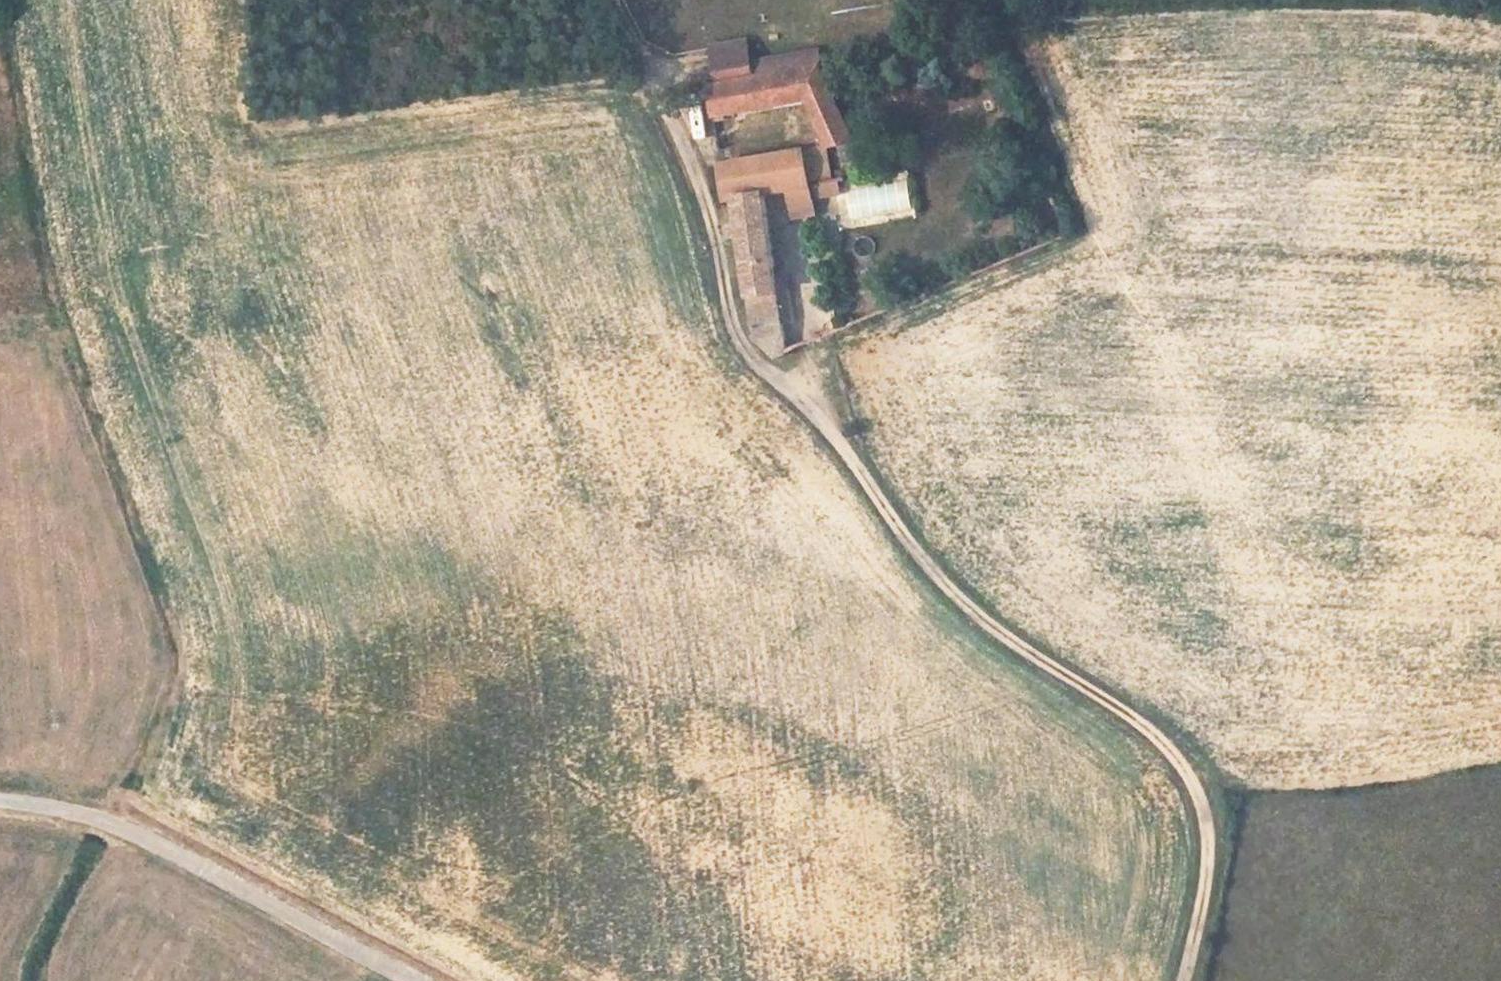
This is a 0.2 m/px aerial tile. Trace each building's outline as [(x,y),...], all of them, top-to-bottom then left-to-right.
[(826,147),(849,142),(816,70),(749,80),(747,66),(743,43),(709,49),(714,86),(705,87),(710,115),(804,101),(826,147)] [(747,66),(749,80),(816,70),(813,55),(747,66)] [(772,355),(784,350),(760,193),(782,188),(788,220),(813,216),(804,151),(716,163),(722,199),(731,198),(733,220),(726,223),(728,241),(738,240),(750,336),(772,355)]
